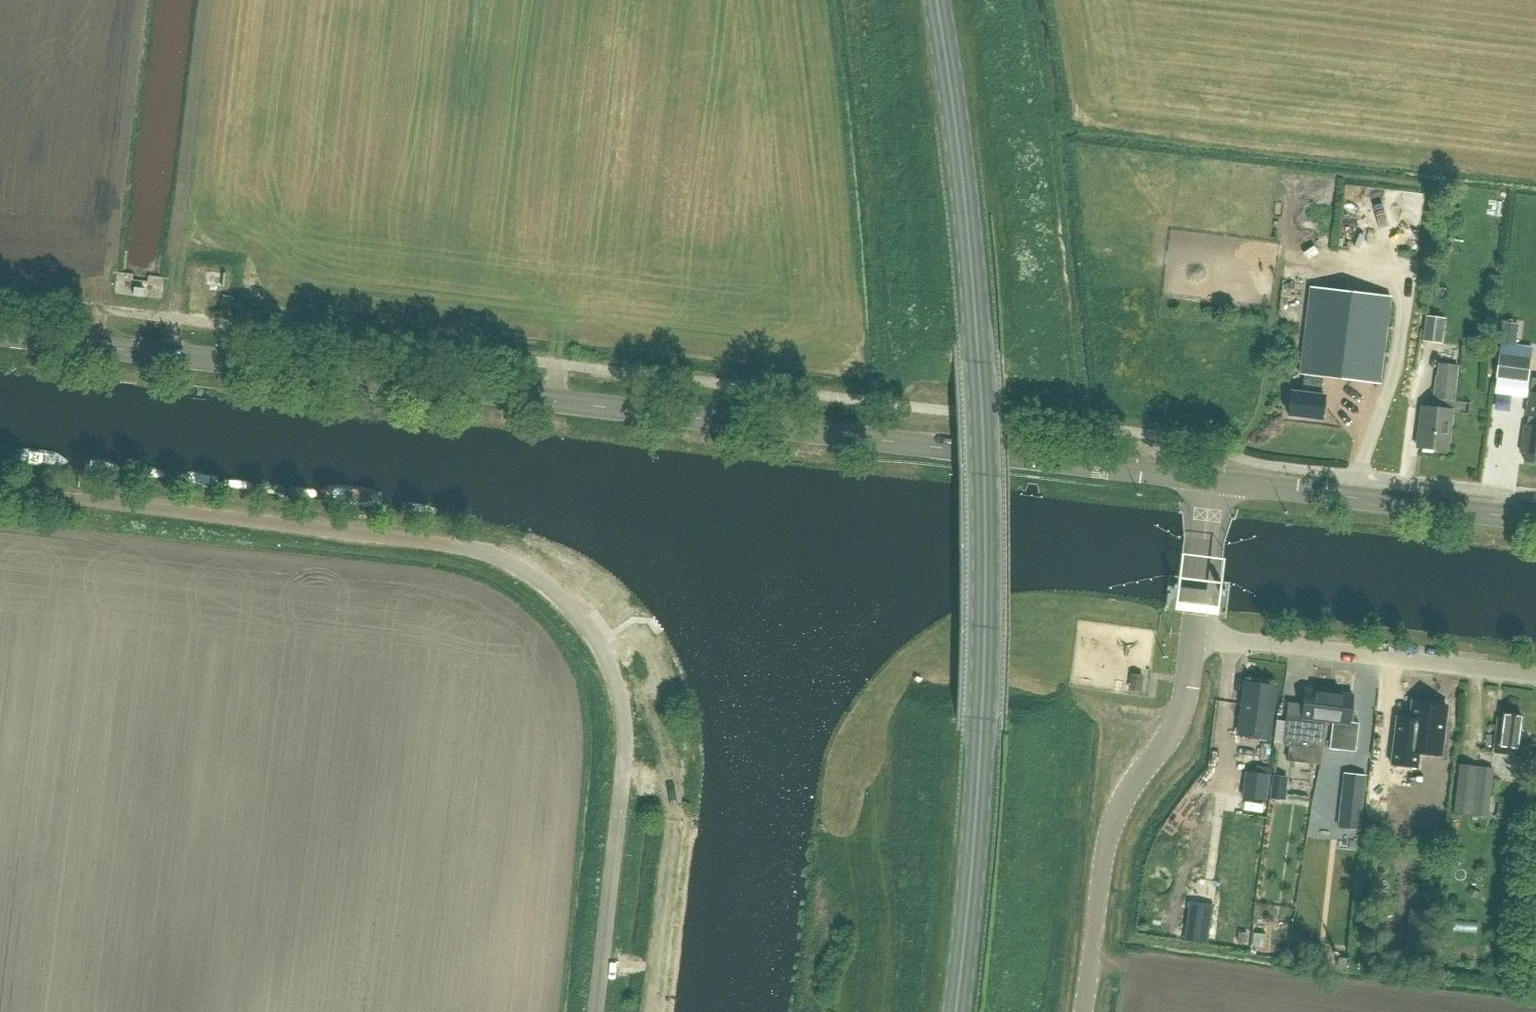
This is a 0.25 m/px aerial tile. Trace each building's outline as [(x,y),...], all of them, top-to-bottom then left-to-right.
[(145,288),(135,287),(134,295),(144,297),(145,288)] [(1301,392),(1291,391),(1288,416),(1322,420),(1324,396),(1320,395),(1322,377),(1380,383),(1390,298),(1310,288),(1299,374),(1303,375),(1301,392)] [(1422,342),(1442,344),(1445,319),(1425,317),(1422,342)] [(1502,323),(1500,344),(1515,346),(1517,325),(1502,323)] [(1496,378),(1528,382),(1531,359),(1499,355),(1496,378)] [(1422,407),(1417,447),(1447,450),(1451,410),(1452,410),(1456,377),(1437,375),(1436,375),(1432,408),(1422,407)] [(1530,393),(1526,416),(1528,416),(1527,425),(1524,425),(1520,452),(1525,453),(1524,460),(1535,462),(1535,394),(1530,393)] [(1241,717),(1251,718),(1249,736),(1268,738),(1274,686),(1246,682),(1241,717)] [(1325,721),(1326,721),(1329,692),(1326,692),(1327,688),(1314,686),(1313,690),(1305,689),(1301,719),(1301,723),(1286,721),(1284,744),(1313,748),(1322,749),(1325,721)] [(1355,711),(1351,711),(1353,695),(1329,692),(1326,721),(1333,722),(1330,749),(1356,752),(1359,723),(1354,722),(1355,711)] [(1412,702),(1410,719),(1398,718),(1396,717),(1391,764),(1418,768),(1419,753),(1441,756),(1447,706),(1412,702)] [(1498,720),(1494,752),(1521,756),(1524,733),(1519,733),(1521,715),(1504,713),(1503,721),(1498,720)] [(1487,818),(1493,769),(1475,767),(1469,816),(1487,818)] [(1268,775),(1246,772),(1242,797),(1265,800),(1268,775)] [(1343,773),(1337,828),(1360,830),(1366,776),(1343,773)] [(1285,778),(1274,776),(1271,796),(1283,798),(1285,778)] [(1211,916),(1188,912),(1185,931),(1208,934),(1211,916)] [(1247,935),(1238,934),(1237,941),(1246,942),(1247,935)] [(1266,935),(1254,934),(1252,946),(1265,948),(1266,935)]
